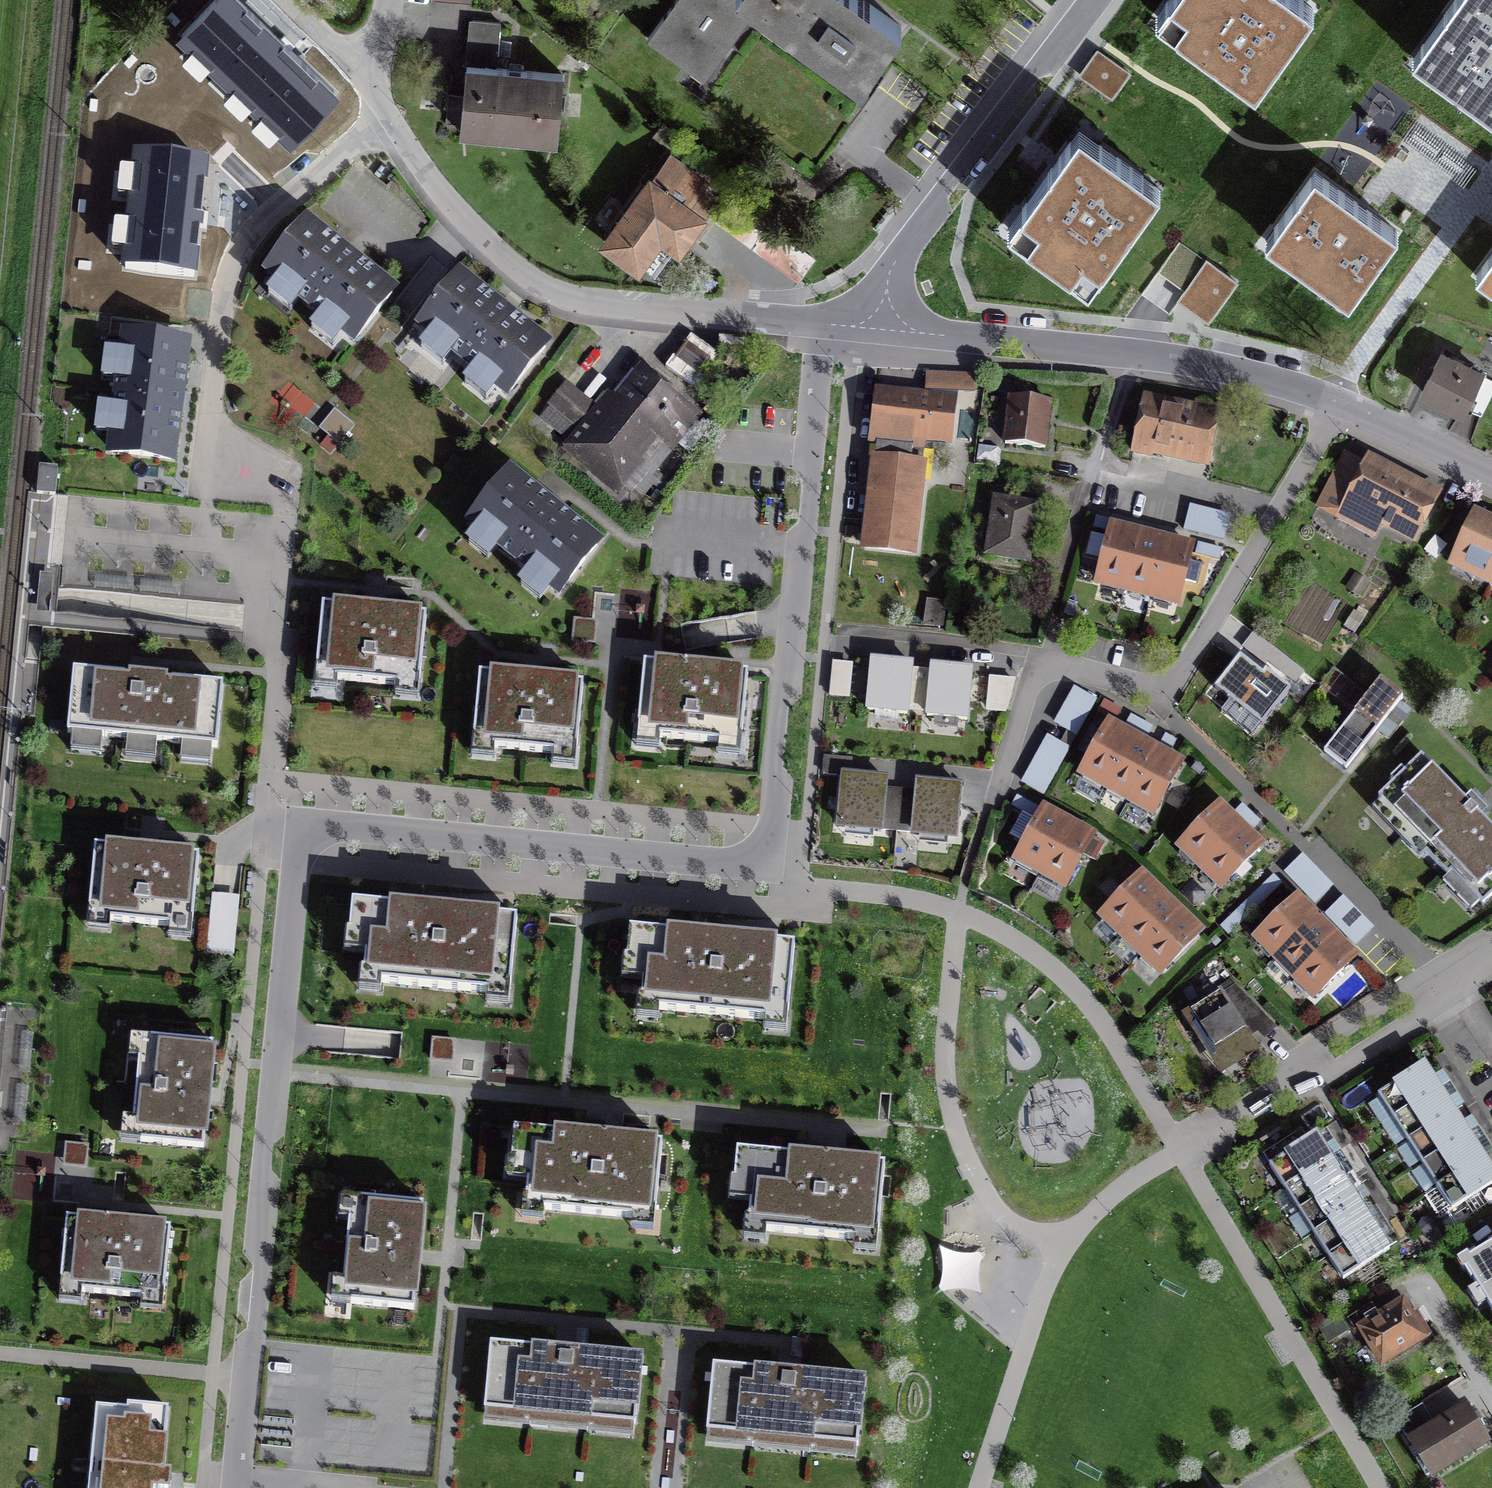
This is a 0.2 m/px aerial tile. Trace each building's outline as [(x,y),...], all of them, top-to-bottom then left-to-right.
[(176,45),(190,56),(183,66),(201,82),(208,75),(229,97),(222,106),(243,123),(249,116),(259,127),(252,133),(270,149),(278,141),(291,155),(342,101),(240,0),(216,0),(176,45)] [(755,5),(798,37),(861,82),(901,27),(864,0),(677,0),(649,38),(703,77),(755,5)] [(1155,21),(1254,91),(1311,11),(1296,0),(1170,0),(1155,21)] [(1386,55),(1491,130),(1491,128),(1491,0),(1426,0),(1386,55)] [(500,23),(472,21),(465,95),(449,93),(446,123),(556,133),(562,74),(496,68),(500,23)] [(752,26),(703,95),(810,172),(860,103),(752,26)] [(1130,72),(1096,48),(1077,75),(1110,99),(1130,72)] [(1159,191),(1078,133),(1057,163),(1007,232),(1088,290),(1159,191)] [(131,147),(131,159),(118,159),(115,187),(129,190),(126,215),(114,213),(111,242),(124,244),(122,262),(199,270),(210,153),(131,147)] [(669,153),(606,243),(638,266),(660,234),(678,247),(715,194),(703,186),(707,180),(669,153)] [(1362,208),(1315,174),(1264,245),(1347,305),(1398,234),(1362,208)] [(400,282),(307,208),(262,265),(273,275),(266,286),(288,305),(297,293),(316,310),(309,318),(332,340),(341,330),(354,341),(400,282)] [(1476,279),(1491,289),(1491,254),(1476,279)] [(1237,282),(1205,260),(1176,302),(1208,324),(1237,282)] [(551,338),(461,264),(416,322),(425,330),(420,337),(442,357),(450,348),(468,365),(462,372),(486,393),(495,383),(507,392),(551,338)] [(176,467),(191,342),(120,334),(118,354),(103,352),(100,383),(115,385),(112,408),(97,406),(93,436),(108,438),(106,458),(176,467)] [(1441,353),(1422,391),(1464,411),(1466,405),(1483,413),(1491,393),(1491,380),(1480,375),(1481,373),(1441,353)] [(931,382),(930,389),(961,389),(975,390),(975,375),(931,374),(931,382)] [(596,410),(567,387),(553,405),(583,428),(570,445),(622,486),(638,466),(629,459),(652,430),(672,445),(695,417),(645,377),(612,419),(598,408),(596,410)] [(951,404),(876,395),(872,429),(870,444),(877,445),(865,549),(911,555),(923,457),(924,450),(923,449),(924,436),(947,439),(951,404)] [(1050,403),(1010,399),(1005,443),(1045,448),(1050,403)] [(1213,421),(1143,405),(1133,452),(1146,455),(1148,445),(1204,458),(1213,421)] [(1433,499),(1344,454),(1331,479),(1352,490),(1338,518),(1372,535),(1381,517),(1415,534),(1433,499)] [(562,499),(511,459),(464,516),(472,525),(465,533),(487,552),(497,543),(525,565),(516,575),(539,596),(549,585),(558,593),(604,535),(562,499)] [(1037,505),(994,500),(987,555),(1029,561),(1037,505)] [(1228,520),(1189,510),(1184,529),(1223,540),(1228,520)] [(1458,556),(1491,572),(1491,525),(1476,518),(1458,556)] [(1111,528),(1097,581),(1178,602),(1191,548),(1178,545),(1151,538),(1126,532),(1111,528)] [(945,603),(928,601),(924,624),(942,627),(945,603)] [(381,611),(323,606),(317,669),(334,670),(333,680),(400,686),(401,676),(420,678),(426,615),(381,611)] [(1264,673),(1240,654),(1218,683),(1262,716),(1286,685),(1267,670),(1264,673)] [(908,709),(917,710),(920,685),(910,684),(912,664),(871,660),(866,710),(907,714),(908,709)] [(709,669),(645,664),(640,725),(657,727),(656,738),(722,744),(722,735),(743,737),(748,673),(709,669)] [(929,686),(920,685),(917,710),(926,711),(926,716),(967,720),(972,670),(931,666),(929,686)] [(539,680),(479,674),(474,737),(492,738),(491,747),(558,753),(559,744),(577,746),(583,684),(539,680)] [(144,683),(78,676),(71,740),(220,757),(227,692),(144,683)] [(1403,699),(1381,682),(1324,752),(1346,769),(1403,699)] [(1094,700),(1073,688),(1053,722),(1075,734),(1094,700)] [(1108,724),(1081,773),(1154,813),(1181,764),(1170,758),(1145,744),(1121,731),(1108,724)] [(1068,748),(1047,735),(1020,781),(1042,793),(1068,748)] [(1420,755),(1404,772),(1400,768),(1390,778),(1394,781),(1378,797),(1429,848),(1425,852),(1449,876),(1452,873),(1483,905),(1491,895),(1491,829),(1481,818),(1487,812),(1480,805),(1471,796),(1466,801),(1420,755)] [(823,774),(842,775),(838,825),(896,830),(897,820),(882,818),(885,779),(849,776),(851,759),(824,757),(823,774)] [(956,835),(960,786),(918,783),(914,821),(897,820),(896,830),(956,835)] [(1219,806),(1180,846),(1222,886),(1235,872),(1241,879),(1252,868),(1246,862),(1260,847),(1247,834),(1230,818),(1219,806)] [(1044,810),(1017,858),(1066,886),(1093,837),(1079,829),(1058,817),(1044,810)] [(152,860),(101,854),(93,924),(195,936),(203,866),(152,860)] [(1331,886),(1302,855),(1284,871),(1314,902),(1331,886)] [(1141,875),(1103,915),(1162,972),(1200,932),(1191,923),(1171,904),(1151,885),(1141,875)] [(1371,928),(1342,897),(1325,914),(1354,944),(1371,928)] [(1296,898),(1257,937),(1315,996),(1354,957),(1344,947),(1325,927),(1308,910),(1296,898)] [(452,919),(357,911),(354,939),(372,941),(368,977),(387,978),(386,991),(492,1000),(493,990),(515,992),(521,925),(452,919)] [(735,946),(633,937),(631,965),(648,967),(645,1003),(663,1005),(662,1017),(768,1026),(769,1016),(791,1018),(797,951),(735,946)] [(1220,992),(1191,1011),(1220,1056),(1230,1050),(1238,1062),(1258,1050),(1249,1037),(1258,1031),(1264,1037),(1276,1027),(1235,986),(1222,995),(1220,992)] [(214,1100),(218,1050),(147,1044),(138,1148),(210,1154),(214,1100)] [(1423,1065),(1377,1095),(1452,1208),(1491,1182),(1491,1170),(1490,1167),(1475,1144),(1461,1123),(1447,1101),(1432,1078),(1423,1065)] [(1324,1150),(1314,1135),(1308,1139),(1301,1127),(1275,1144),(1283,1156),(1270,1165),(1343,1278),(1388,1249),(1381,1238),(1366,1215),(1352,1194),(1337,1170),(1324,1150)] [(609,1144),(517,1135),(515,1163),(533,1165),(529,1202),(548,1204),(546,1216),(637,1225),(639,1214),(660,1216),(666,1149),(609,1144)] [(834,1167),(737,1157),(734,1185),(753,1187),(749,1224),(767,1226),(766,1239),(857,1247),(858,1236),(879,1238),(886,1172),(834,1167)] [(423,1257),(427,1211),(355,1205),(346,1309),(419,1315),(423,1257)] [(123,1227),(73,1223),(66,1296),(170,1305),(177,1232),(123,1227)] [(1463,1263),(1491,1309),(1491,1246),(1463,1263)] [(1373,1304),(1348,1319),(1355,1332),(1361,1329),(1383,1363),(1416,1343),(1417,1344),(1430,1335),(1416,1313),(1410,1316),(1402,1303),(1380,1316),(1373,1304)] [(570,1356),(495,1349),(489,1415),(637,1428),(643,1362),(570,1356)] [(792,1377),(715,1369),(708,1435),(858,1451),(865,1385),(792,1377)] [(105,1403),(97,1487),(160,1487),(160,1480),(167,1409),(105,1403)] [(1421,1404),(1395,1420),(1409,1442),(1411,1440),(1432,1475),(1487,1442),(1466,1406),(1434,1426),(1421,1404)]
